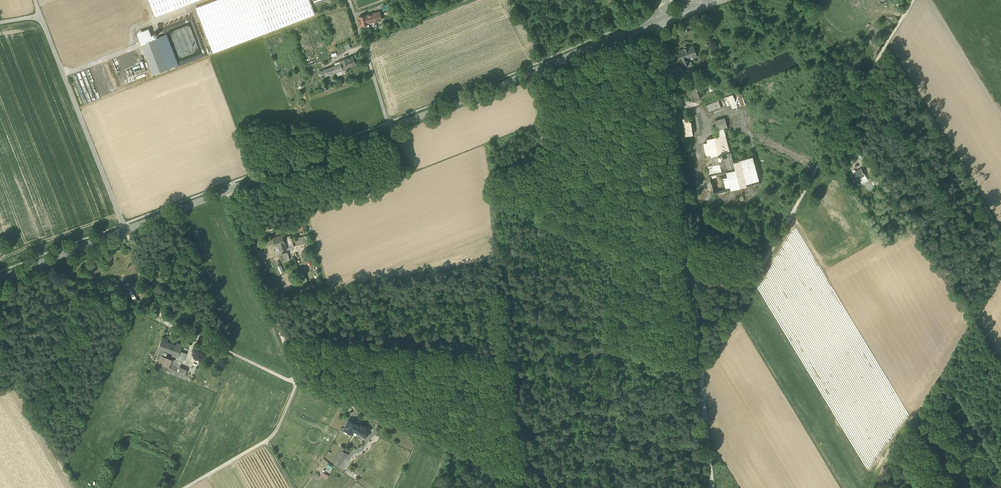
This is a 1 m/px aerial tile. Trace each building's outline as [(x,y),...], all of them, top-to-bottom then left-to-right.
[(156,16),(198,0),(149,0),(156,16)] [(213,52),(315,14),(310,0),(215,0),(196,7),(213,52)] [(361,25),(364,24),(368,23),(369,23),(368,20),(374,19),(374,21),(381,20),(379,12),(359,17),(361,25)] [(167,25),(175,50),(183,47),(186,54),(203,49),(193,18),(192,19),(192,18),(182,21),(182,20),(167,25)] [(137,33),(141,44),(153,39),(149,28),(137,33)] [(156,38),(168,69),(178,65),(166,34),(156,38)] [(168,69),(156,38),(153,39),(141,44),(153,74),(168,69)] [(678,50),(683,64),(685,64),(687,63),(686,60),(688,59),(687,58),(696,55),(693,45),(688,47),(683,48),(683,49),(678,50)] [(344,59),(347,67),(348,67),(356,64),(353,56),(344,59)] [(340,63),(333,66),(334,69),(335,68),(336,72),(336,73),(348,68),(348,67),(347,67),(344,59),(339,61),(340,63)] [(322,77),(336,72),(335,68),(334,69),(333,66),(320,71),(322,77)] [(689,76),(690,79),(696,77),(695,74),(694,70),(688,72),(689,76)] [(691,86),(695,98),(703,95),(699,83),(691,86)] [(739,105),(746,103),(742,91),(728,95),(732,108),(740,106),(739,105)] [(709,112),(721,108),(718,100),(706,105),(709,112)] [(682,118),(685,135),(692,134),(690,121),(689,121),(689,117),(682,118)] [(715,120),(718,130),(724,128),(727,127),(724,117),(715,120)] [(707,159),(708,175),(735,168),(733,159),(730,150),(725,134),(719,135),(707,139),(708,142),(704,144),(706,159),(707,159)] [(872,162),(867,153),(862,156),(868,164),(872,162)] [(752,154),(733,159),(735,168),(708,175),(713,193),(719,191),(759,181),(752,154)] [(851,175),(855,181),(859,179),(865,175),(861,168),(851,175)] [(278,245),(280,252),(287,250),(283,235),(273,238),(275,246),(278,245)] [(291,240),(293,246),(297,245),(295,239),(294,235),(288,237),(289,240),(291,240)] [(295,239),(297,245),(306,243),(304,236),(295,239)] [(133,299),(135,303),(139,301),(131,288),(134,286),(133,284),(135,283),(133,280),(126,284),(128,287),(127,288),(133,299)] [(162,369),(180,376),(183,369),(179,367),(182,362),(178,360),(177,361),(166,357),(168,350),(174,353),(173,355),(177,356),(176,358),(182,360),(183,361),(186,353),(180,351),(182,344),(177,343),(177,344),(176,344),(176,345),(166,341),(167,339),(162,337),(158,349),(160,350),(163,350),(162,353),(159,352),(157,358),(158,358),(158,359),(159,360),(157,367),(162,369)] [(348,419),(344,429),(352,433),(354,430),(358,432),(366,436),(369,430),(365,428),(366,426),(361,424),(360,425),(348,419)] [(331,460),(339,466),(348,454),(345,451),(346,449),(342,446),(331,460)]
